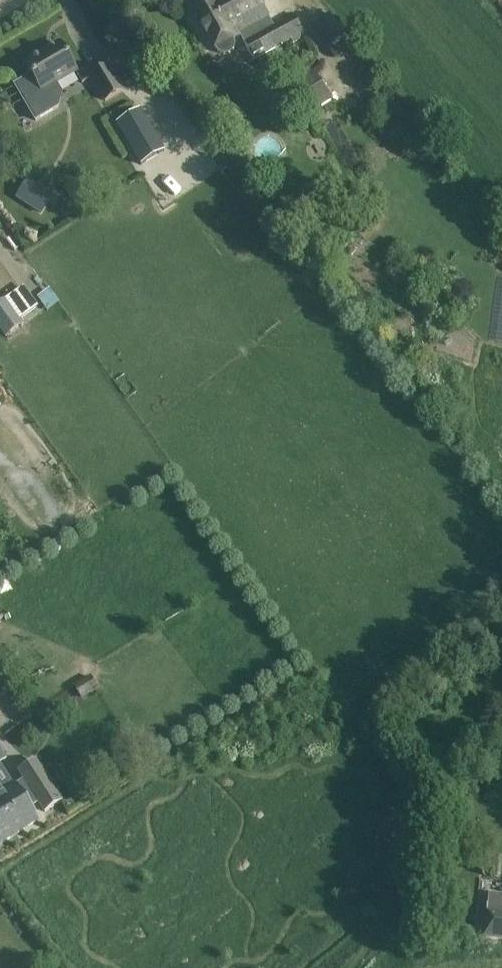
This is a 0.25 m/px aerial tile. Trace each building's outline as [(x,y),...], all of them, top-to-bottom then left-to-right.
[(263,0),(212,0),(198,7),(221,47),(216,49),(218,53),(224,55),(230,54),(234,50),(235,47),(236,44),(233,40),(241,36),(254,60),(291,39),(294,43),(306,37),(294,15),(277,24),(263,0)] [(345,36),(329,15),(313,27),(330,48),(345,36)] [(26,62),(33,74),(13,85),(35,122),(58,108),(62,93),(56,82),(77,69),(60,42),(26,62)] [(125,91),(109,64),(89,77),(104,103),(125,91)] [(311,73),(308,68),(283,83),(286,88),(285,89),(303,118),(332,101),(314,71),(311,73)] [(164,151),(140,111),(117,124),(141,165),(164,151)] [(41,187),(28,179),(15,197),(28,206),(41,187)] [(5,299),(0,303),(0,330),(5,338),(24,324),(5,299)] [(98,689),(90,676),(73,686),(81,699),(98,689)] [(10,757),(0,744),(0,764),(10,757)] [(6,790),(0,794),(0,844),(41,819),(39,816),(56,805),(27,759),(0,777),(0,780),(6,790)] [(490,894),(487,935),(501,936),(501,895),(490,894)]
